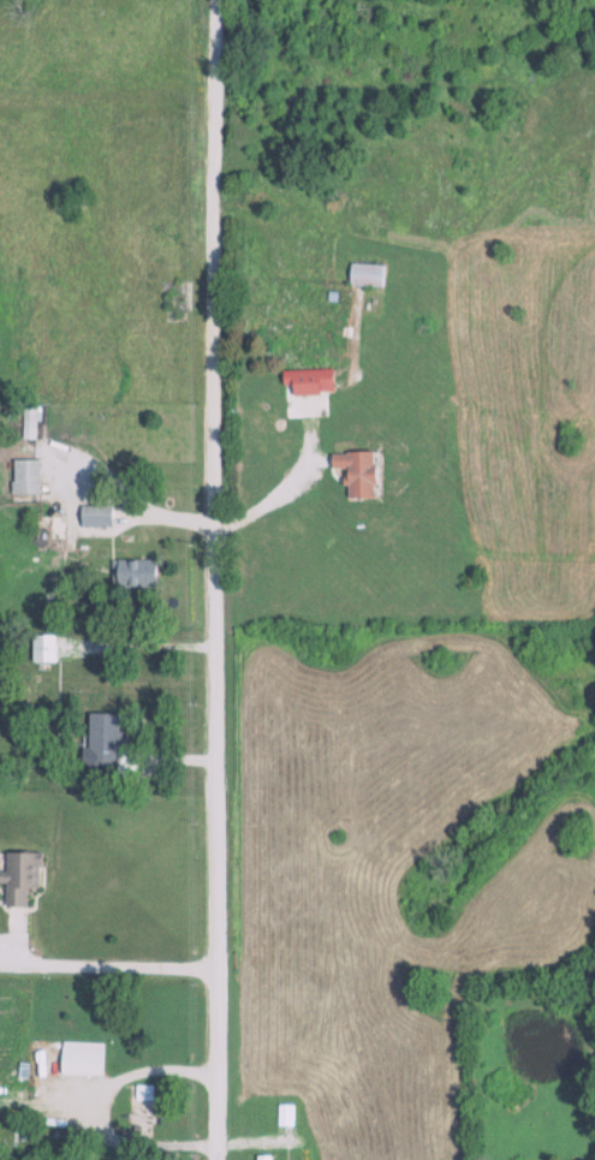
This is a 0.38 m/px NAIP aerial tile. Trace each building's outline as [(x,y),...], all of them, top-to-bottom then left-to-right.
[(380,287),(381,264),(347,263),(346,286),(380,287)] [(329,369),(281,370),(281,395),(330,394),(329,369)] [(20,439),(34,439),(34,404),(20,404),(20,439)] [(341,498),(370,497),(369,451),(326,452),(327,470),(340,469),(341,498)] [(37,459),(9,459),(9,493),(37,493),(37,459)] [(76,526),(111,526),(111,505),(76,505),(76,526)] [(152,560),(111,560),(111,587),(152,587),(152,560)] [(29,662),(53,662),(53,635),(29,635),(29,662)] [(118,714),(86,713),(85,765),(117,766),(118,714)] [(1,907),(23,907),(23,888),(37,888),(37,853),(2,853),(1,907)] [(100,1075),(100,1051),(57,1051),(57,1075),(100,1075)] [(176,1113),(122,1113),(122,1136),(176,1136),(176,1113)]
